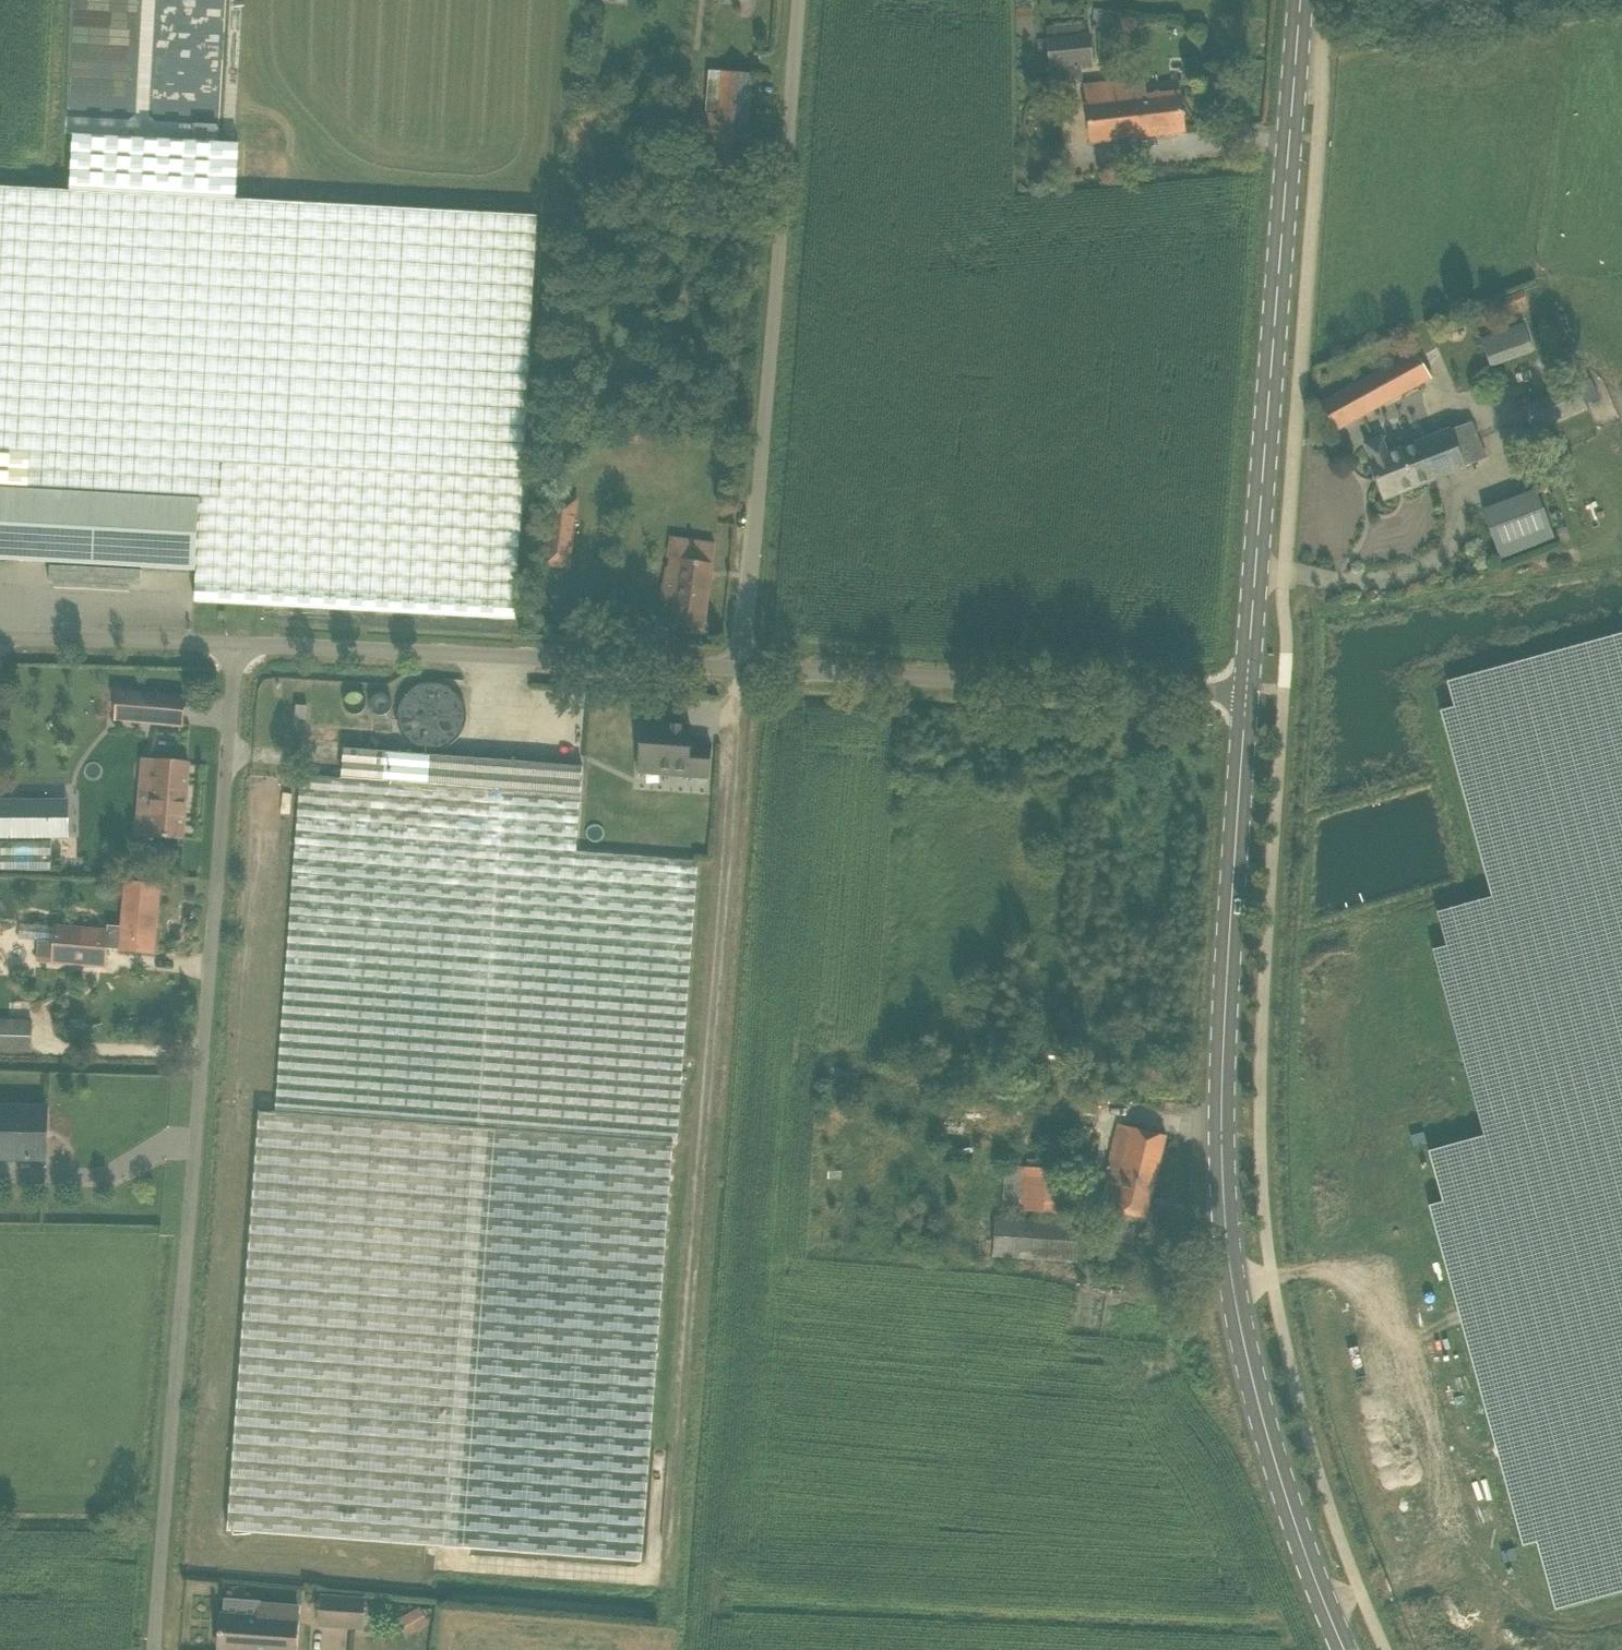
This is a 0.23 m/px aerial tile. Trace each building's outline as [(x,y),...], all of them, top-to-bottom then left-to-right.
[(196,570),(194,603),(515,620),(522,481),(537,216),(549,0),(227,0),(219,146),(75,138),(72,190),(0,186),(0,559),(196,570)] [(1041,62),(1050,61),(1051,73),(1094,68),(1091,34),(1087,34),(1086,23),(1047,27),(1048,39),(1038,40),(1041,62)] [(754,76),(755,74),(698,70),(696,96),(708,97),(701,170),(745,173),(753,75),(754,76)] [(1121,82),(1087,86),(1094,143),(1184,131),(1180,94),(1144,99),(1143,84),(1121,87),(1121,82)] [(1532,352),(1522,326),(1481,341),(1490,367),(1532,352)] [(1319,404),(1336,431),(1430,377),(1414,349),(1319,404)] [(1527,392),(1517,397),(1533,431),(1585,407),(1573,382),(1531,402),(1527,392)] [(1384,499),(1489,457),(1474,422),(1388,455),(1382,439),(1366,445),(1372,461),(1370,462),(1384,499)] [(1555,538),(1536,489),(1483,510),(1503,559),(1555,538)] [(569,565),(577,500),(554,497),(546,563),(569,565)] [(675,605),(672,626),(703,630),(714,543),(672,537),(661,603),(675,605)] [(1553,1614),(1621,1595),(1621,635),(1442,685),(1499,893),(1432,912),(1495,1139),(1427,1158),(1553,1614)] [(404,750),(453,754),(458,690),(408,686),(404,750)] [(188,694),(120,688),(116,721),(185,727),(188,694)] [(307,706),(297,705),(295,718),(306,720),(307,706)] [(662,728),(642,726),(639,772),(708,777),(711,744),(690,743),(691,727),(662,725),(662,728)] [(344,748),(342,778),(580,796),(583,766),(344,748)] [(151,836),(183,839),(188,763),(153,759),(149,797),(154,797),(151,836)] [(682,1070),(698,860),(576,851),(580,796),(342,778),(301,775),(276,1113),(260,1112),(244,1322),(227,1532),(641,1563),(674,1141),(678,1142),(682,1070)] [(56,800),(56,791),(5,791),(0,794),(0,838),(71,838),(71,800),(56,800)] [(53,958),(52,963),(107,967),(108,947),(154,952),(159,887),(126,885),(123,927),(109,926),(108,930),(55,926),(55,928),(21,925),(20,938),(39,940),(37,957),(53,958)] [(33,1053),(33,1037),(0,1036),(0,1053),(33,1053)] [(47,1106),(0,1105),(0,1159),(46,1160),(47,1106)] [(1097,1207),(1146,1219),(1166,1136),(1117,1123),(1104,1180),(1117,1183),(1114,1194),(1101,1191),(1097,1207)] [(1005,1166),(1002,1209),(1064,1214),(1069,1171),(1005,1166)] [(1081,1262),(1082,1216),(1053,1215),(1053,1218),(995,1215),(993,1256),(1081,1262)] [(362,1627),(364,1603),(323,1599),(321,1623),(362,1627)] [(219,1649),(295,1649),(299,1607),(260,1604),(259,1617),(221,1614),(219,1649)] [(397,1618),(406,1636),(429,1625),(420,1607),(397,1618)]
